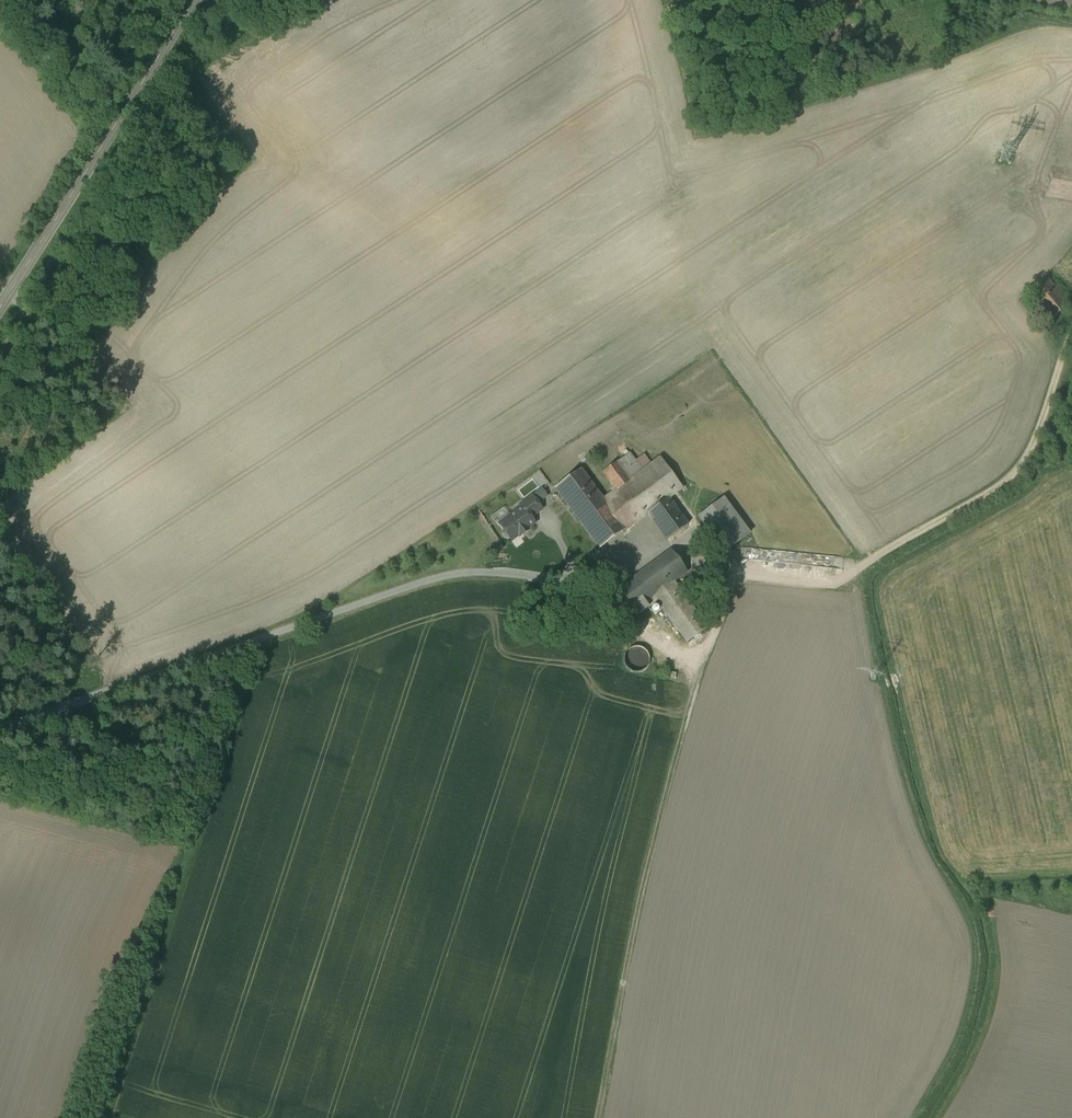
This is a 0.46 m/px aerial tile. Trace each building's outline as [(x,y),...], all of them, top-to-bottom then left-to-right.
[(1054,277),(1035,291),(1055,318),(1071,305),(1071,300),(1054,277)] [(581,470),(556,488),(600,548),(647,513),(667,540),(688,525),(668,498),(682,488),(660,459),(643,472),(629,453),(603,473),(614,489),(611,490),(614,494),(604,501),(581,470)] [(523,507),(530,517),(542,509),(532,497),(520,505),(522,508),(523,507)] [(750,534),(724,498),(699,517),(725,552),(750,534)] [(534,523),(530,517),(523,507),(522,508),(500,524),(504,530),(503,534),(506,537),(509,538),(511,540),(518,535),(520,537),(529,530),(527,528),(534,523)] [(687,572),(671,550),(618,589),(663,651),(675,642),(649,607),(658,601),(688,642),(706,628),(672,582),(687,572)] [(639,648),(635,648),(631,649),(627,652),(625,656),(625,661),(626,665),(629,669),(633,671),(638,671),(642,670),(644,669),(647,666),(648,660),(648,656),(646,652),(643,650),(639,648)]
